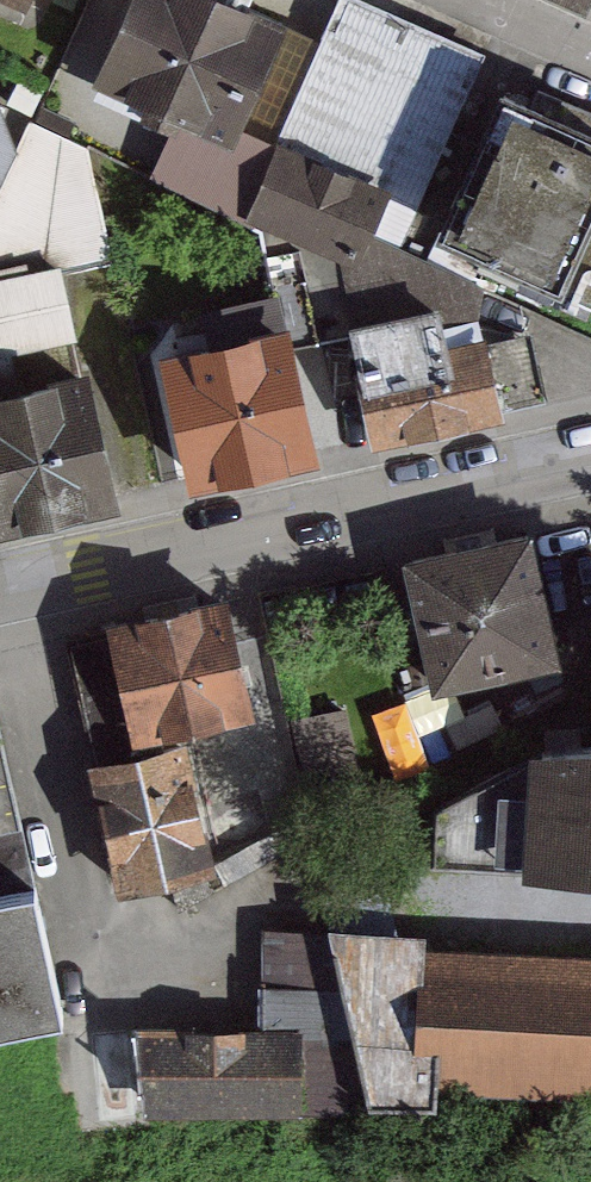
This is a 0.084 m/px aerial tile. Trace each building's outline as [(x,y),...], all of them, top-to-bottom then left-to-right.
[(10,28),(24,0),(0,0),(0,23),(10,28)] [(111,80),(207,121),(264,145),(268,136),(312,33),(267,13),(272,0),(145,0),(111,80)] [(376,0),(360,0),(293,147),(261,218),(331,296),(406,285),(506,57),(376,0)] [(519,83),(443,238),(590,302),(590,114),(519,83)] [(35,141),(24,114),(0,106),(0,236),(35,141)] [(177,184),(261,218),(293,147),(268,136),(264,145),(207,121),(177,184)] [(42,123),(35,141),(0,236),(0,286),(86,266),(132,255),(100,143),(42,123)] [(113,372),(86,266),(0,286),(0,379),(4,397),(113,372)] [(154,351),(186,491),(314,461),(273,284),(199,301),(208,339),(154,351)] [(502,424),(548,416),(537,355),(488,364),(479,318),(366,338),(387,457),(504,436),(502,424)] [(4,397),(31,516),(140,491),(113,372),(4,397)] [(562,670),(536,540),(402,567),(429,697),(562,670)] [(258,727),(229,606),(104,636),(133,756),(258,727)] [(361,710),(312,720),(325,782),(373,772),(361,710)] [(517,751),(508,727),(469,741),(478,765),(517,751)] [(119,909),(219,886),(187,752),(88,776),(119,909)] [(590,886),(590,752),(561,756),(443,821),(444,876),(590,886)] [(32,899),(0,905),(0,1041),(58,1030),(32,899)] [(365,935),(359,1043),(358,1089),(590,1100),(590,945),(365,935)] [(353,1137),(359,1043),(144,1030),(138,1123),(353,1137)]
